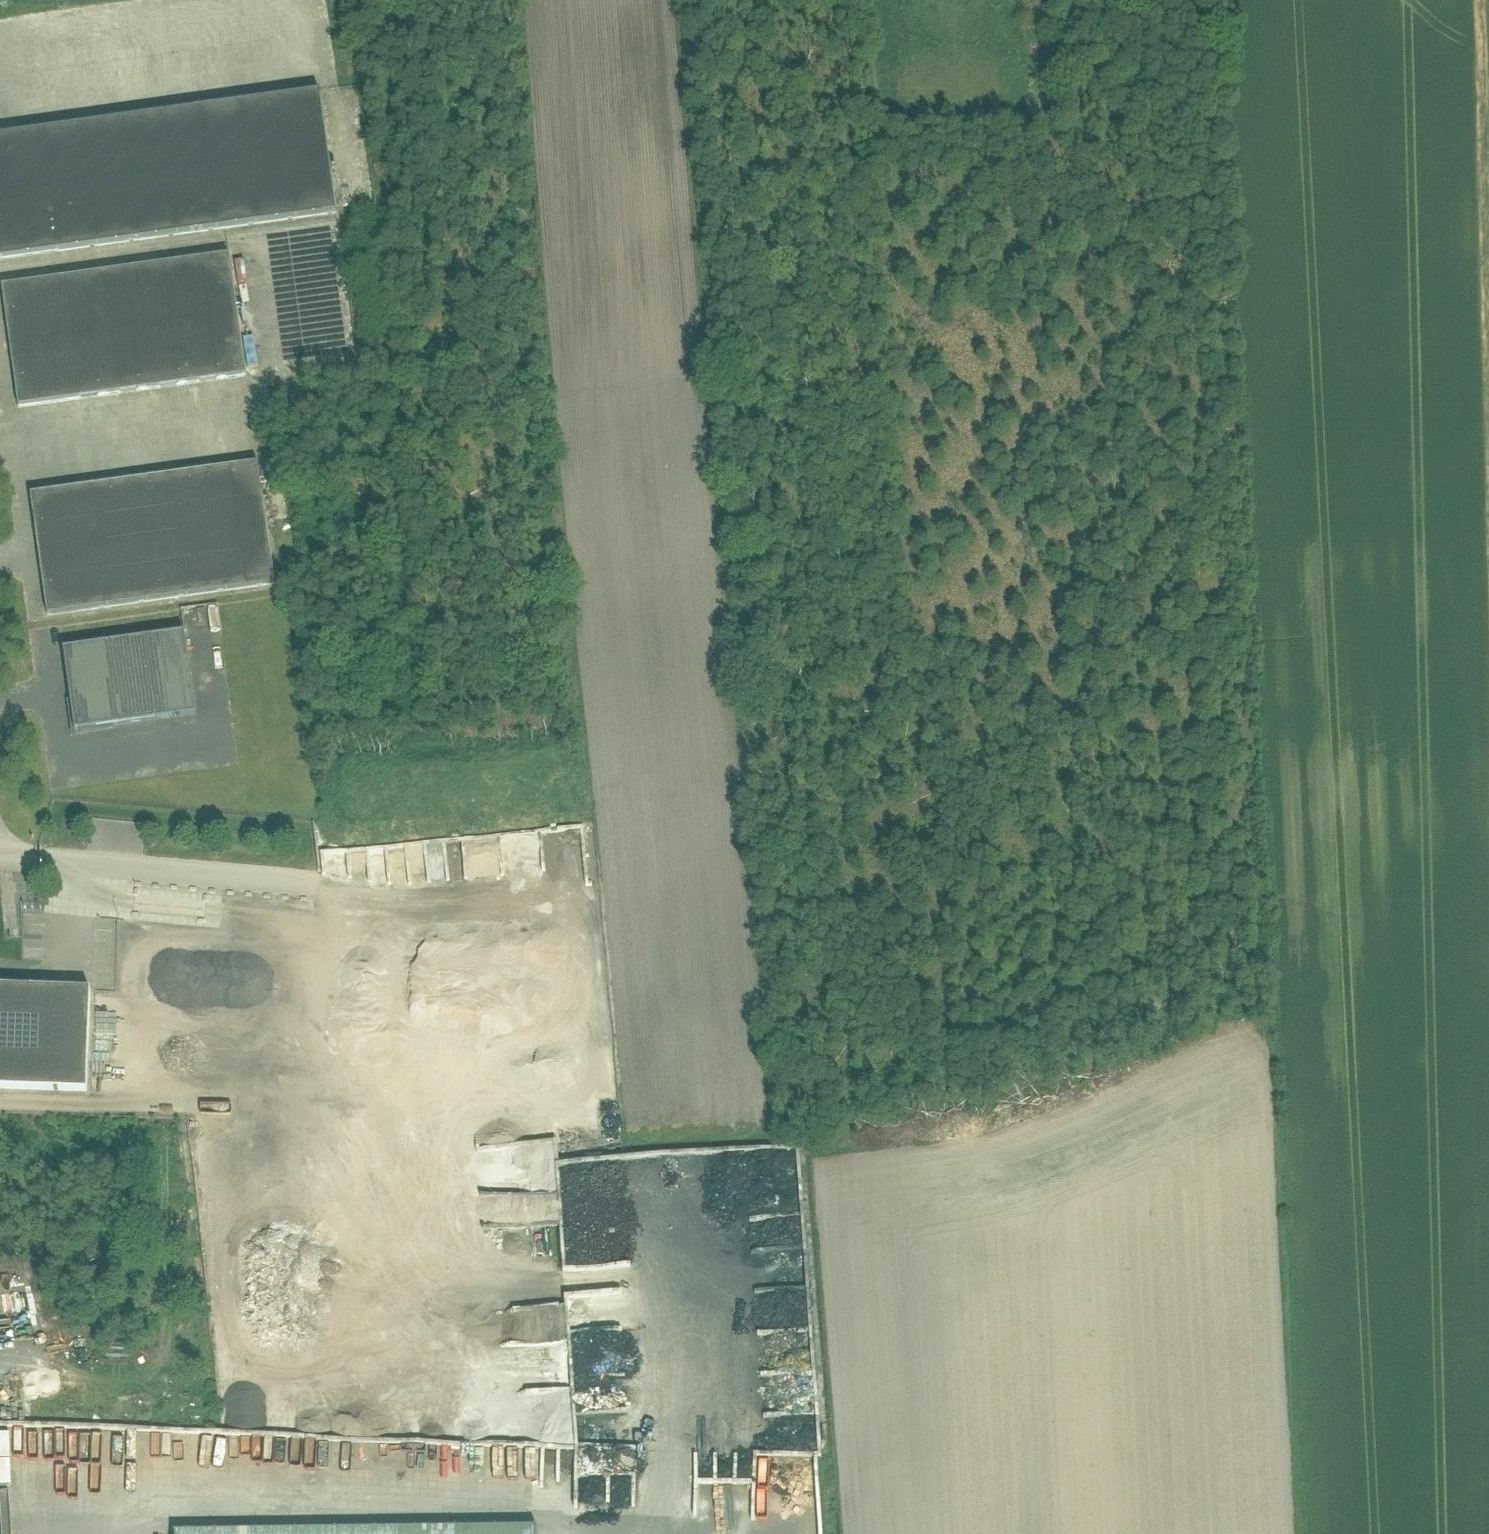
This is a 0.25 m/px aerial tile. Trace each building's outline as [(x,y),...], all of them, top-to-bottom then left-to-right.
[(0,137),(0,261),(337,214),(320,93),(0,137)] [(229,256),(2,288),(18,409),(246,377),(229,256)] [(245,284),(258,284),(259,259),(246,259),(245,284)] [(30,496),(47,617),(275,585),(258,464),(30,496)] [(74,732),(196,715),(184,634),(63,651),(74,732)] [(87,1092),(167,1095),(171,994),(90,991),(29,989),(30,980),(21,980),(21,988),(11,988),(11,984),(13,984),(14,983),(0,980),(0,1089),(87,1092)]
